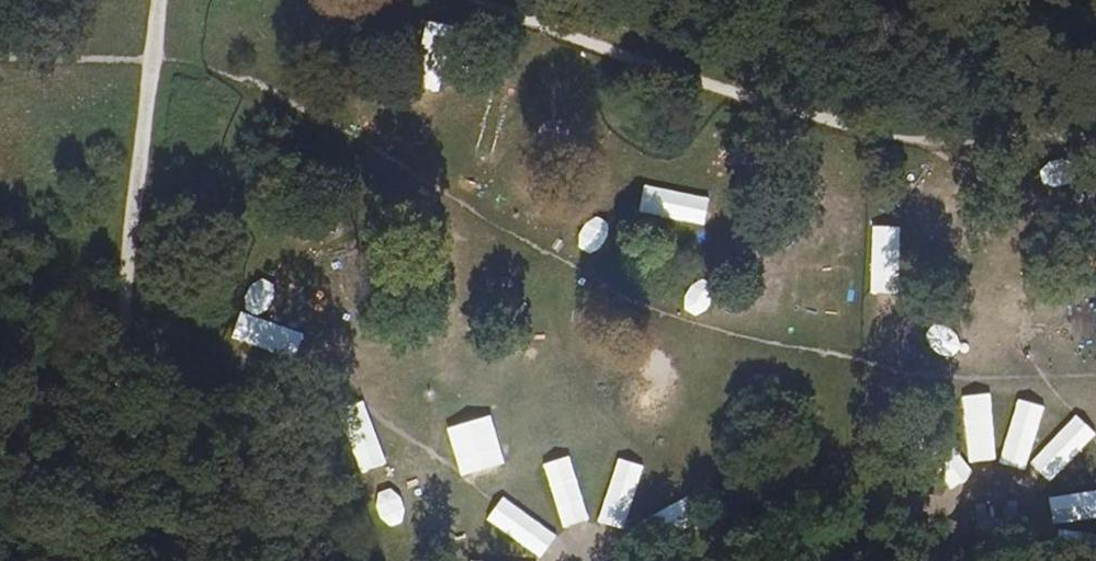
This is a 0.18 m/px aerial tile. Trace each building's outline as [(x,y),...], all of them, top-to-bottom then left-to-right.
[(585,194),(570,257),(595,263),(610,200),(585,194)] [(812,260),(839,265),(852,199),(825,194),(812,260)] [(288,339),(307,319),(257,273),(238,294),(288,339)] [(955,400),(967,465),(994,460),(982,395),(955,400)] [(1017,397),(997,461),(1023,469),(1043,405),(1017,397)] [(1070,422),(1024,470),(1045,490),(1091,441),(1070,422)] [(365,443),(344,448),(352,479),(373,473),(365,443)] [(955,456),(934,470),(946,488),(968,473),(955,456)] [(543,466),(563,531),(589,523),(569,458),(543,466)] [(611,458),(594,523),(621,530),(638,465),(611,458)] [(386,484),(356,495),(364,518),(394,508),(386,484)] [(1043,498),(1048,525),(1095,516),(1095,488),(1043,498)] [(666,537),(687,528),(677,504),(656,513),(666,537)]
